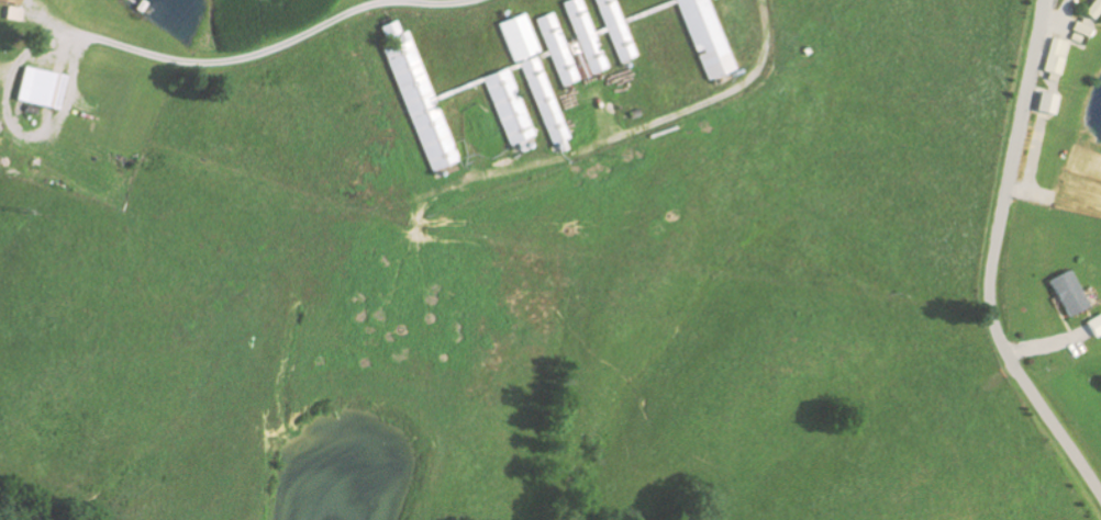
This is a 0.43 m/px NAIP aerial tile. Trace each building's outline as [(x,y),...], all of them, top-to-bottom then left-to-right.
[(608,67),(583,0),(565,0),(563,1),(590,74),(608,67)] [(617,62),(635,57),(617,0),(598,0),(617,62)] [(711,0),(676,0),(704,80),(735,69),(711,0)] [(1084,12),(1093,19),(1100,10),(1100,0),(1093,0),(1084,12)] [(536,17),(562,86),(579,79),(554,11),(536,17)] [(514,62),(541,52),(526,12),(499,22),(514,62)] [(411,28),(401,32),(397,19),(382,24),(389,46),(386,47),(428,171),(456,162),(411,28)] [(1072,29),(1089,36),(1093,27),(1076,20),(1072,29)] [(1044,70),(1062,74),(1069,40),(1051,36),(1044,70)] [(561,151),(569,148),(566,139),(569,138),(538,55),(521,61),(552,147),(559,144),(561,151)] [(17,99),(58,108),(66,74),(25,65),(17,99)] [(483,76),(509,145),(535,135),(509,66),(483,76)] [(1037,110),(1055,113),(1058,93),(1040,90),(1037,110)] [(1050,279),(1068,316),(1089,305),(1071,269),(1050,279)] [(1086,322),(1095,337),(1100,333),(1100,312),(1086,322)]
